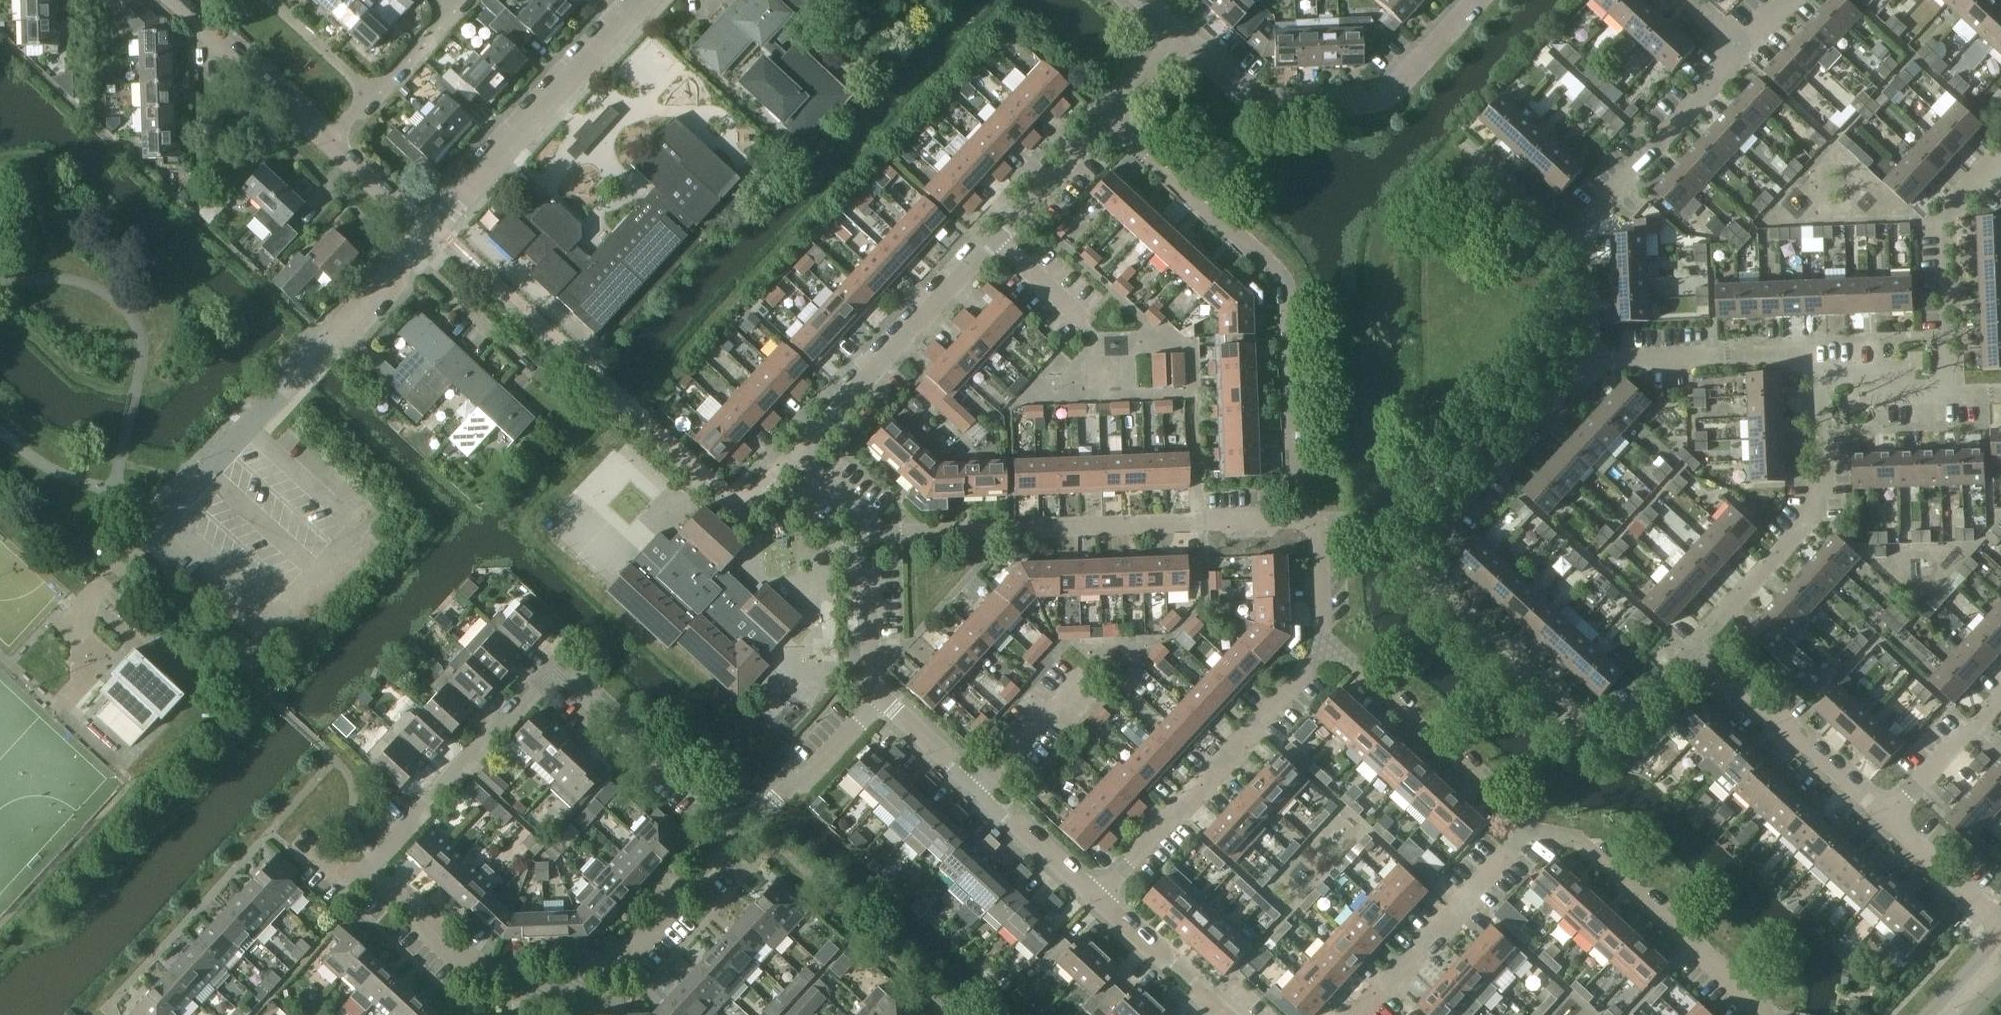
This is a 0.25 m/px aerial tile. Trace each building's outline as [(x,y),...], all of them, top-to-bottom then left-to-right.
[(54,21),(54,12),(57,12),(57,0),(22,0),(22,22),(54,21)] [(139,1),(138,0),(122,0),(112,10),(122,20),(139,1)] [(344,0),(312,0),(318,6),(320,4),(331,14),(344,0)] [(331,14),(343,26),(341,28),(348,34),(371,10),(380,0),(344,0),(331,14)] [(416,0),(380,0),(371,10),(348,34),(356,41),(358,39),(370,50),(416,0)] [(540,0),(534,0),(526,8),(522,5),(513,15),(498,0),(482,0),(481,2),(497,17),(517,34),(525,26),(541,41),(561,20),(540,0)] [(561,20),(579,0),(540,0),(561,20)] [(740,82),(783,122),(787,116),(810,138),(832,114),(825,107),(841,89),(795,45),(786,54),(768,38),(780,25),(789,33),(812,9),(803,0),(755,0),(750,5),(745,0),(740,0),(694,49),(720,72),(752,37),(761,45),(762,44),(774,55),(768,62),(763,58),(740,82)] [(1215,12),(1227,0),(1202,0),(1215,12)] [(1215,12),(1232,28),(1257,0),(1227,0),(1215,12)] [(1400,23),(1415,6),(1408,0),(1376,0),(1400,23)] [(1610,12),(1621,0),(1597,0),(1610,12)] [(1648,3),(1644,0),(1621,0),(1610,12),(1626,27),(1648,3)] [(1847,29),(1862,13),(1848,0),(1830,0),(1824,7),(1847,29)] [(1946,1),(1962,16),(1976,0),(1947,0),(1946,1)] [(1962,16),(1978,30),(2000,6),(1994,0),(1976,0),(1962,16)] [(139,1),(122,20),(132,29),(149,10),(139,1)] [(1642,42),(1664,18),(1648,3),(1626,27),(1642,42)] [(1978,30),(1994,46),(2000,38),(2000,6),(1978,30)] [(1847,29),(1824,7),(1809,23),(1833,45),(1847,29)] [(149,10),(132,29),(133,32),(139,32),(140,58),(140,59),(171,58),(170,49),(174,49),(174,36),(171,37),(171,32),(157,32),(157,17),(149,10)] [(1252,13),(1238,28),(1247,37),(1261,21),(1252,13)] [(1892,29),(1900,21),(1893,15),(1886,23),(1892,29)] [(482,57),(506,80),(525,59),(508,43),(517,34),(497,17),(489,25),(497,33),(487,43),(492,47),(482,57)] [(1362,64),(1362,49),(1372,49),(1371,17),(1338,18),(1341,65),(1362,64)] [(1341,65),(1338,18),(1317,19),(1319,66),(1341,65)] [(1657,57),(1680,33),(1664,18),(1642,42),(1657,57)] [(1319,66),(1317,19),(1296,19),(1296,31),(1296,39),(1297,66),(1319,66)] [(1269,51),(1274,51),(1274,67),(1297,66),(1296,39),(1296,31),(1274,32),(1274,28),(1266,20),(1252,36),(1269,51)] [(54,21),(22,22),(23,46),(38,45),(38,54),(54,54),(54,47),(55,47),(54,36),(58,36),(58,24),(54,24),(54,21)] [(1900,21),(1892,29),(1899,35),(1906,27),(1900,21)] [(1833,45),(1809,23),(1794,39),(1818,61),(1833,45)] [(1552,31),(1544,39),(1551,45),(1559,37),(1552,31)] [(1674,72),(1696,48),(1680,33),(1657,57),(1674,72)] [(1818,61),(1794,39),(1780,55),(1804,77),(1818,61)] [(1880,42),(1872,50),(1882,60),(1890,51),(1880,42)] [(1568,58),(1575,50),(1568,44),(1561,52),(1568,58)] [(1917,53),(1924,59),(1932,50),(1925,44),(1917,53)] [(1575,50),(1568,58),(1575,65),(1582,57),(1575,50)] [(1949,65),(1939,56),(1932,50),(1924,59),(1941,74),(1949,65)] [(1804,77),(1780,55),(1765,72),(1789,93),(1804,77)] [(1900,64),(1890,55),(1884,62),(1893,71),(1900,64)] [(506,80),(482,57),(471,69),(467,65),(458,75),(450,68),(442,76),(461,94),(469,86),(486,101),(506,80)] [(129,72),(140,72),(141,84),(172,83),(172,74),(175,74),(175,61),(171,61),(171,58),(140,59),(140,58),(129,58),(129,72)] [(1555,73),(1561,65),(1555,59),(1548,66),(1555,73)] [(1042,61),(1027,78),(1052,100),(1058,94),(1067,84),(1042,61)] [(1878,69),(1887,78),(1893,71),(1884,62),(1878,69)] [(983,64),(975,72),(986,82),(994,73),(983,64)] [(1561,65),(1555,73),(1561,79),(1568,72),(1561,65)] [(1914,77),(1905,69),(1898,76),(1907,84),(1914,77)] [(1600,87),(1607,80),(1600,73),(1593,81),(1600,87)] [(1956,88),(1964,80),(1957,74),(1949,82),(1956,88)] [(421,111),(426,117),(450,140),(469,119),(453,103),(461,94),(442,76),(433,85),(441,93),(432,103),(430,101),(421,111)] [(1892,83),(1901,91),(1907,84),(1898,76),(1892,83)] [(1027,78),(1013,93),(1037,116),(1052,100),(1027,78)] [(1744,94),(1767,116),(1782,100),(1759,78),(1744,94)] [(1607,80),(1600,87),(1607,94),(1614,86),(1607,80)] [(1956,88),(1963,94),(1971,86),(1964,80),(1956,88)] [(73,98),(73,81),(59,85),(73,98)] [(966,81),(958,90),(967,98),(975,89),(966,81)] [(142,109),(173,108),(173,98),(176,98),(176,86),(172,86),(172,83),(141,84),(142,109)] [(1586,102),(1593,94),(1587,88),(1579,95),(1586,102)] [(1557,89),(1550,97),(1556,103),(1563,95),(1557,89)] [(1863,91),(1857,97),(1866,105),(1872,99),(1863,91)] [(1013,93),(998,109),(1023,132),(1037,116),(1013,93)] [(1593,94),(1586,102),(1592,108),(1599,100),(1593,94)] [(1767,116),(1744,94),(1729,110),(1753,132),(1767,116)] [(1504,95),(1481,119),(1498,134),(1520,110),(1504,95)] [(952,97),(944,106),(951,112),(959,104),(952,97)] [(1061,97),(1056,104),(1063,111),(1069,104),(1061,97)] [(1857,97),(1851,104),(1860,112),(1866,105),(1857,97)] [(1866,105),(1874,113),(1880,107),(1872,99),(1866,105)] [(1944,118),(1968,141),(1983,124),(1959,102),(1944,118)] [(1056,104),(1050,110),(1057,117),(1063,111),(1056,104)] [(1626,111),(1632,117),(1639,109),(1632,104),(1626,111)] [(1982,112),(1989,118),(1997,110),(1990,104),(1982,112)] [(1860,112),(1868,120),(1874,113),(1866,105),(1860,112)] [(618,114),(609,106),(591,125),(600,134),(618,114)] [(142,135),(174,134),(174,124),(177,124),(176,110),(173,110),(173,108),(142,109),(142,135)] [(998,109),(983,125),(1008,148),(1023,132),(998,109)] [(1520,110),(1498,134),(1513,148),(1535,125),(1520,110)] [(1753,132),(1729,110),(1715,126),(1738,148),(1753,132)] [(450,140),(426,117),(415,128),(412,125),(403,135),(395,127),(387,136),(405,154),(414,145),(431,161),(450,140)] [(739,179),(734,174),(673,118),(630,165),(655,187),(590,257),(588,255),(588,256),(575,245),(581,238),(581,225),(559,205),(545,205),(530,191),(488,236),(513,260),(522,250),(538,265),(529,274),(554,297),(556,296),(573,312),(573,313),(596,334),(686,236),(683,233),(693,223),(696,225),(739,179)] [(1968,141),(1944,118),(1929,134),(1953,156),(1968,141)] [(1612,126),(1618,131),(1625,124),(1619,119),(1612,126)] [(1833,135),(1838,129),(1830,122),(1825,128),(1833,135)] [(927,124),(923,128),(932,137),(936,133),(927,124)] [(983,125),(969,141),(993,164),(1008,148),(983,125)] [(1535,125),(1513,148),(1529,163),(1551,139),(1535,125)] [(1738,148),(1715,126),(1700,142),(1723,163),(1738,148)] [(1032,129),(1026,135),(1034,143),(1040,137),(1032,129)] [(1813,139),(1821,147),(1827,141),(1819,133),(1813,139)] [(174,134),(142,135),(143,157),(175,157),(175,149),(178,149),(178,135),(174,136),(174,134)] [(1953,156),(1929,134),(1915,150),(1938,172),(1953,156)] [(1026,135),(1020,142),(1028,150),(1034,143),(1026,135)] [(1839,140),(1848,148),(1853,143),(1845,135),(1839,140)] [(916,139),(910,145),(916,150),(922,144),(916,139)] [(1551,139),(1529,163),(1545,178),(1567,154),(1551,139)] [(969,141),(954,157),(978,180),(993,164),(969,141)] [(1723,163),(1700,142),(1685,158),(1709,179),(1723,163)] [(1854,142),(1848,149),(1858,158),(1864,152),(1854,142)] [(907,145),(899,154),(910,164),(918,155),(907,145)] [(1938,172),(1915,150),(1900,166),(1924,188),(1938,172)] [(1561,193),(1583,169),(1567,154),(1545,178),(1561,193)] [(954,157),(939,173),(964,196),(978,180),(954,157)] [(1709,179),(1685,158),(1670,173),(1694,195),(1709,179)] [(1789,165),(1797,173),(1803,167),(1795,159),(1789,165)] [(1003,161),(997,167),(1005,175),(1011,168),(1003,161)] [(262,207),(283,184),(264,165),(234,196),(243,204),(250,196),(262,207)] [(1797,173),(1789,165),(1783,171),(1791,179),(1797,173)] [(1885,182),(1909,204),(1924,188),(1900,166),(1885,182)] [(997,167),(991,174),(999,181),(1005,175),(997,167)] [(1112,169),(1090,194),(1106,209),(1129,184),(1112,169)] [(939,173),(924,189),(949,212),(964,196),(939,173)] [(1703,204),(1694,195),(1670,173),(1655,190),(1688,220),(1703,204)] [(886,185),(878,177),(872,184),(880,191),(886,185)] [(297,233),(284,222),(303,202),(283,184),(262,207),(255,215),(273,232),(261,245),(274,257),(297,233)] [(866,190),(874,198),(880,191),(872,184),(866,190)] [(1129,184),(1106,209),(1122,223),(1145,198),(1129,184)] [(1777,184),(1773,188),(1779,194),(1782,190),(1777,184)] [(1760,197),(1768,204),(1774,198),(1766,190),(1760,197)] [(873,199),(865,191),(858,198),(867,206),(873,199)] [(974,192),(967,199),(975,206),(982,200),(974,192)] [(923,197),(908,213),(932,236),(947,220),(923,197)] [(1768,204),(1760,197),(1754,204),(1761,211),(1768,204)] [(852,205),(861,213),(867,206),(858,198),(852,205)] [(1145,198),(1122,223),(1138,238),(1161,213),(1145,198)] [(225,207),(217,199),(202,214),(210,222),(225,207)] [(967,199),(961,206),(969,213),(975,206),(967,199)] [(867,206),(861,213),(866,218),(872,211),(867,206)] [(896,226),(893,229),(918,252),(920,249),(932,236),(908,213),(896,226)] [(1161,213),(1138,238),(1154,253),(1177,228),(1161,213)] [(1706,225),(1717,236),(1726,226),(1715,215),(1706,225)] [(1978,217),(1979,239),(2000,238),(2000,216),(1978,217)] [(1635,219),(1635,233),(1613,234),(1614,256),(1647,255),(1659,255),(1658,233),(1660,233),(1659,218),(1635,219)] [(831,219),(825,225),(833,233),(834,232),(839,227),(831,219)] [(1737,235),(1743,228),(1734,220),(1728,226),(1737,235)] [(1903,234),(1911,234),(1910,222),(1902,223),(1903,234)] [(1062,223),(1055,231),(1061,237),(1068,229),(1062,223)] [(1867,236),(1867,224),(1857,224),(1857,236),(1867,236)] [(1867,224),(1867,236),(1876,235),(1876,224),(1867,224)] [(825,225),(819,232),(827,239),(833,233),(825,225)] [(839,227),(834,232),(845,242),(851,235),(840,225),(839,227)] [(1824,237),(1823,225),(1814,226),(1814,238),(1824,237)] [(1823,225),(1824,237),(1833,237),(1833,225),(1823,225)] [(1722,232),(1731,241),(1737,235),(1728,226),(1722,232)] [(1799,226),(1790,227),(1785,227),(1786,239),(1800,238),(1799,226)] [(1786,239),(1785,227),(1771,228),(1771,239),(1786,239)] [(1177,228),(1154,253),(1170,267),(1193,242),(1177,228)] [(1751,237),(1744,230),(1743,228),(1737,235),(1745,243),(1751,237)] [(883,240),(878,245),(903,268),(907,263),(918,252),(893,229),(883,240)] [(332,279),(357,253),(332,230),(304,259),(299,254),(274,280),(292,296),(319,267),(332,279)] [(1737,235),(1731,241),(1740,249),(1745,243),(1737,235)] [(1979,239),(1980,260),(2000,260),(2000,238),(1979,239)] [(1193,242),(1170,267),(1185,281),(1208,256),(1193,242)] [(1695,253),(1707,252),(1707,244),(1695,244),(1695,253)] [(878,245),(864,261),(888,284),(903,268),(878,245)] [(1088,247),(1081,255),(1087,261),(1094,253),(1088,247)] [(1707,252),(1695,253),(1696,262),(1708,261),(1707,252)] [(1094,253),(1087,261),(1094,267),(1101,259),(1094,253)] [(815,263),(805,254),(800,260),(809,269),(815,263)] [(1648,276),(1647,255),(1614,256),(1615,278),(1648,276)] [(1208,256),(1185,281),(1201,296),(1224,270),(1208,256)] [(794,267),(803,275),(809,269),(800,260),(794,267)] [(1980,260),(1981,282),(2000,281),(2000,260),(1980,260)] [(856,269),(849,277),(874,299),(881,292),(888,284),(864,261),(856,269)] [(1224,270),(1201,296),(1218,311),(1218,335),(1223,335),(1248,334),(1252,334),(1252,305),(1251,296),(1245,290),(1224,270)] [(1120,276),(1113,284),(1119,290),(1126,282),(1120,276)] [(1649,298),(1648,277),(1648,276),(1615,278),(1616,299),(1649,298)] [(843,283),(834,293),(859,315),(868,306),(874,299),(849,277),(843,283)] [(1914,310),(1913,277),(1891,278),(1892,311),(1914,310)] [(1892,311),(1891,278),(1869,279),(1870,312),(1892,311)] [(1870,312),(1869,279),(1847,280),(1849,313),(1870,312)] [(1827,314),(1826,280),(1804,281),(1805,315),(1827,314)] [(1849,313),(1847,280),(1826,280),(1827,314),(1849,313)] [(1805,315),(1804,281),(1782,282),(1784,315),(1805,315)] [(1981,282),(1982,304),(2000,303),(2000,281),(1981,282)] [(1126,282),(1119,290),(1126,296),(1133,288),(1126,282)] [(1784,315),(1782,282),(1761,283),(1762,316),(1784,315)] [(1762,316),(1761,283),(1739,284),(1740,317),(1762,316)] [(988,284),(983,290),(990,297),(995,291),(988,284)] [(1740,317),(1739,284),(1717,285),(1718,318),(1740,317)] [(786,294),(776,286),(770,292),(780,301),(786,294)] [(1697,296),(1709,296),(1709,287),(1697,287),(1697,296)] [(765,298),(774,307),(780,301),(770,292),(765,298)] [(830,297),(820,309),(844,331),(854,320),(859,315),(834,293),(830,297)] [(993,300),(984,310),(1009,334),(1024,318),(999,294),(993,300)] [(1709,296),(1697,296),(1697,305),(1710,305),(1709,296)] [(1650,320),(1649,299),(1649,298),(1616,299),(1617,321),(1650,320)] [(1982,304),(1983,325),(2000,325),(2000,303),(1982,304)] [(760,304),(755,309),(764,317),(769,312),(760,304)] [(1151,306),(1144,314),(1151,319),(1158,312),(1151,306)] [(817,312),(805,325),(830,347),(841,334),(844,331),(820,309),(817,312)] [(964,310),(958,316),(966,323),(972,317),(964,310)] [(975,320),(969,326),(995,350),(1009,334),(984,310),(975,320)] [(405,397),(454,345),(419,312),(398,335),(415,350),(396,371),(378,355),(370,365),(405,397)] [(1158,312),(1151,319),(1157,325),(1164,317),(1158,312)] [(751,314),(741,324),(749,331),(759,321),(751,314)] [(958,316),(952,322),(960,330),(966,323),(958,316)] [(805,325),(790,341),(815,363),(830,347),(805,325)] [(1983,325),(1983,347),(2000,346),(2000,325),(1983,325)] [(963,333),(955,342),(980,365),(995,350),(969,326),(963,333)] [(1220,362),(1209,362),(1209,374),(1220,374),(1221,405),(1210,405),(1211,418),(1222,417),(1223,448),(1212,448),(1212,460),(1224,460),(1224,476),(1258,475),(1253,343),(1249,343),(1248,334),(1223,335),(1223,346),(1219,346),(1220,362)] [(728,340),(722,347),(728,352),(734,346),(728,340)] [(935,341),(929,347),(937,354),(942,348),(935,341)] [(946,351),(940,358),(966,381),(980,365),(955,342),(946,351)] [(782,343),(767,359),(792,382),(797,376),(807,366),(782,343)] [(478,409),(499,386),(454,345),(405,397),(424,415),(452,385),(478,409)] [(2000,369),(2000,346),(1983,347),(1984,369),(2000,369)] [(927,377),(916,389),(963,432),(974,420),(951,397),(966,381),(940,358),(937,354),(929,347),(922,354),(934,365),(925,375),(927,377)] [(1183,352),(1171,353),(1172,385),(1185,385),(1183,352)] [(1165,353),(1152,353),(1153,386),(1166,385),(1165,353)] [(767,359),(753,375),(777,398),(786,389),(792,382),(767,359)] [(1750,396),(1782,394),(1782,372),(1749,373),(1750,396)] [(753,375),(738,390),(763,413),(777,398),(753,375)] [(801,379),(795,385),(804,393),(809,387),(801,379)] [(1652,402),(1628,379),(1613,395),(1637,418),(1652,402)] [(795,385),(789,392),(798,399),(804,393),(795,385)] [(499,386),(478,409),(450,439),(468,457),(497,426),(514,442),(535,419),(499,386)] [(1695,398),(1707,398),(1706,388),(1695,389),(1695,398)] [(738,390),(723,406),(748,429),(763,413),(738,390)] [(1782,394),(1750,396),(1751,417),(1783,416),(1782,394)] [(1598,411),(1623,434),(1637,418),(1613,395),(1598,411)] [(1707,398),(1695,398),(1696,408),(1707,407),(1707,398)] [(1163,401),(1154,401),(1154,412),(1163,412),(1163,401)] [(1171,401),(1163,401),(1163,412),(1172,412),(1171,401)] [(1128,402),(1120,403),(1120,414),(1129,413),(1128,402)] [(1120,403),(1111,403),(1111,414),(1120,414),(1120,403)] [(1077,404),(1067,404),(1068,416),(1077,415),(1077,404)] [(1086,404),(1077,404),(1077,415),(1086,415),(1086,404)] [(709,422),(708,422),(733,445),(748,429),(723,406),(722,408),(709,422)] [(1033,406),(1024,406),(1025,418),(1034,417),(1033,406)] [(1042,406),(1033,406),(1034,417),(1043,417),(1042,406)] [(772,410),(766,417),(774,424),(780,418),(772,410)] [(1584,427),(1608,449),(1623,434),(1598,411),(1584,427)] [(1783,416),(1751,417),(1752,439),(1784,437),(1783,416)] [(766,417),(760,424),(768,431),(774,424),(766,417)] [(890,419),(867,444),(913,487),(905,496),(921,510),(946,509),(946,497),(1006,495),(1005,461),(938,463),(890,419)] [(708,422),(693,438),(718,461),(727,452),(733,445),(708,422)] [(1569,442),(1593,465),(1608,449),(1584,427),(1569,442)] [(1707,430),(1695,430),(1695,440),(1707,440),(1707,430)] [(1992,430),(1994,463),(2000,462),(2000,430),(1992,430)] [(1784,437),(1752,439),(1752,460),(1785,459),(1784,437)] [(1696,450),(1707,450),(1707,440),(1695,440),(1696,450)] [(743,442),(737,448),(745,456),(751,449),(743,442)] [(1554,458),(1579,481),(1593,465),(1569,442),(1554,458)] [(1682,446),(1676,453),(1685,461),(1691,454),(1682,446)] [(737,448),(731,455),(739,463),(745,456),(737,448)] [(1961,452),(1962,484),(1984,484),(1983,451),(1961,452)] [(1962,484),(1961,452),(1939,453),(1940,485),(1962,484)] [(1940,485),(1939,453),(1917,454),(1919,486),(1940,485)] [(1165,454),(1143,455),(1144,489),(1166,488),(1165,454)] [(1187,454),(1165,454),(1166,488),(1188,488),(1187,454)] [(1694,469),(1700,462),(1691,454),(1685,461),(1694,469)] [(1919,486),(1917,454),(1896,455),(1897,487),(1919,486)] [(1143,455),(1122,456),(1123,490),(1144,489),(1143,455)] [(1673,467),(1659,455),(1653,462),(1658,467),(1658,466),(1667,474),(1673,467)] [(1852,456),(1853,488),(1875,488),(1874,455),(1852,456)] [(1897,487),(1896,455),(1874,455),(1875,488),(1897,487)] [(1122,456),(1100,457),(1101,491),(1123,490),(1122,456)] [(1079,457),(1057,458),(1058,492),(1080,491),(1079,457)] [(1100,457),(1079,457),(1080,491),(1101,491),(1100,457)] [(1057,458),(1035,459),(1037,493),(1058,492),(1057,458)] [(1539,474),(1564,497),(1579,481),(1554,458),(1539,474)] [(1035,459),(1013,460),(1014,494),(1037,493),(1035,459)] [(1785,459),(1752,460),(1753,483),(1786,481),(1785,459)] [(1652,473),(1661,481),(1667,474),(1658,466),(1658,467),(1652,473)] [(1688,480),(1679,472),(1672,479),(1681,487),(1688,480)] [(1524,490),(1539,504),(1549,513),(1564,497),(1539,474),(1524,490)] [(1666,486),(1675,494),(1681,487),(1672,479),(1666,486)] [(1644,499),(1635,491),(1629,498),(1638,506),(1644,499)] [(1519,498),(1511,506),(1518,512),(1525,504),(1519,498)] [(1622,505),(1631,513),(1638,506),(1629,498),(1622,505)] [(1658,512),(1649,504),(1643,511),(1652,519),(1658,512)] [(1719,522),(1743,544),(1758,528),(1734,506),(1719,522)] [(606,591),(669,648),(675,641),(737,697),(767,664),(762,660),(801,618),(763,584),(753,595),(723,568),(744,546),(702,507),(669,542),(659,532),(606,591)] [(1636,518),(1645,526),(1652,519),(1643,511),(1636,518)] [(1544,536),(1551,528),(1545,522),(1537,530),(1544,536)] [(1704,538),(1728,560),(1743,544),(1719,522),(1704,538)] [(1615,531),(1606,523),(1599,530),(1608,538),(1615,531)] [(1551,528),(1544,536),(1550,542),(1558,534),(1551,528)] [(1963,541),(1963,529),(1953,529),(1953,542),(1963,541)] [(1963,529),(1963,541),(1973,541),(1973,529),(1963,529)] [(1593,537),(1602,545),(1608,538),(1599,530),(1593,537)] [(1920,531),(1920,543),(1930,542),(1929,530),(1920,531)] [(1920,543),(1920,531),(1911,531),(1911,543),(1920,543)] [(1993,531),(1987,538),(1995,546),(2000,540),(2000,539),(1993,531)] [(1878,544),(1878,533),(1868,533),(1869,545),(1878,544)] [(1878,533),(1878,544),(1887,544),(1887,533),(1878,533)] [(1861,557),(1837,535),(1822,551),(1846,573),(1861,557)] [(1615,544),(1624,553),(1630,546),(1621,537),(1615,544)] [(1690,554),(1713,576),(1728,560),(1704,538),(1690,554)] [(1480,539),(1458,564),(1474,579),(1497,554),(1480,539)] [(1618,560),(1624,553),(1615,544),(1609,551),(1618,560)] [(1874,558),(1886,558),(1885,547),(1874,547),(1874,558)] [(1574,549),(1567,557),(1574,564),(1581,556),(1574,549)] [(1846,573),(1822,551),(1807,567),(1831,589),(1846,573)] [(1285,554),(1251,555),(1252,577),(1286,576),(1285,554)] [(1497,554),(1474,579),(1490,593),(1513,569),(1497,554)] [(1690,554),(1675,570),(1699,592),(1713,576),(1690,554)] [(1187,556),(1165,557),(1166,591),(1188,591),(1188,582),(1187,556)] [(1198,556),(1187,556),(1188,582),(1199,582),(1198,556)] [(1581,570),(1588,562),(1581,556),(1574,564),(1581,570)] [(1165,557),(1143,558),(1144,592),(1166,591),(1165,557)] [(1963,563),(1972,571),(1978,565),(1969,557),(1963,563)] [(1143,558),(1120,559),(1121,593),(1144,592),(1143,558)] [(1120,559),(1098,560),(1100,594),(1121,593),(1120,559)] [(1098,560),(1076,561),(1078,595),(1100,594),(1098,560)] [(1076,561),(1054,562),(1055,583),(1056,595),(1078,595),(1076,561)] [(1028,563),(1020,563),(1035,596),(1056,595),(1055,583),(1054,562),(1028,563)] [(1013,570),(995,589),(1020,612),(1035,596),(1020,563),(1013,570)] [(1972,571),(1963,563),(1958,570),(1966,578),(1972,571)] [(1831,589),(1807,567),(1792,583),(1817,605),(1831,589)] [(1513,569),(1490,593),(1506,608),(1528,584),(1513,569)] [(1660,586),(1684,608),(1699,592),(1675,570),(1660,586)] [(1220,572),(1210,572),(1210,580),(1220,580),(1220,572)] [(1286,576),(1252,577),(1253,599),(1287,598),(1286,576)] [(469,579),(459,590),(468,599),(478,588),(469,579)] [(1607,579),(1599,587),(1607,594),(1614,586),(1607,579)] [(1950,579),(1942,587),(1951,595),(1959,587),(1950,579)] [(1220,580),(1210,580),(1210,589),(1220,589),(1220,580)] [(1817,605),(1792,583),(1778,599),(1802,621),(1817,605)] [(1528,584),(1506,608),(1522,623),(1544,598),(1528,584)] [(1614,601),(1621,592),(1614,586),(1607,594),(1614,601)] [(1684,608),(1660,586),(1645,602),(1669,624),(1684,608)] [(1930,600),(1939,608),(1949,597),(1940,588),(1930,600)] [(995,589),(980,606),(1005,628),(1020,612),(995,589)] [(1287,598),(1253,599),(1254,622),(1288,635),(1288,626),(1287,598)] [(1544,598),(1522,623),(1537,637),(1560,613),(1560,612),(1544,598)] [(1802,621),(1778,599),(1763,615),(1787,637),(1802,621)] [(1929,619),(1937,610),(1939,608),(1930,600),(1920,611),(1929,619)] [(497,630),(519,650),(527,641),(533,646),(549,628),(522,604),(507,620),(499,613),(490,623),(489,624),(496,631),(497,630)] [(1989,617),(2000,628),(2000,604),(1989,617)] [(1553,652),(1583,620),(1567,605),(1560,612),(1560,613),(1537,637),(1553,652)] [(1886,612),(1895,619),(1901,613),(1892,605),(1886,612)] [(980,606),(966,622),(990,645),(1005,628),(980,606)] [(1172,610),(1166,617),(1174,624),(1180,618),(1172,610)] [(1639,624),(1647,616),(1641,610),(1633,619),(1639,624)] [(1880,618),(1889,626),(1895,619),(1886,612),(1880,618)] [(1895,619),(1904,627),(1910,620),(1901,613),(1895,619)] [(1748,631),(1772,653),(1787,637),(1763,615),(1748,631)] [(1647,616),(1639,624),(1645,630),(1653,622),(1647,616)] [(1166,617),(1161,623),(1169,630),(1174,624),(1166,617)] [(1195,617),(1189,624),(1197,631),(1203,624),(1195,617)] [(1989,617),(1974,632),(1998,655),(2000,652),(2000,628),(1989,617)] [(1904,627),(1895,619),(1889,626),(1898,634),(1904,627)] [(1583,620),(1553,652),(1569,667),(1592,642),(1591,642),(1598,634),(1583,620)] [(966,622),(951,638),(976,661),(990,645),(966,622)] [(1254,622),(1241,636),(1266,659),(1283,641),(1288,635),(1254,622)] [(490,623),(465,649),(500,681),(516,664),(511,659),(519,650),(497,630),(496,631),(489,624),(490,623)] [(1189,624),(1183,630),(1191,637),(1197,631),(1189,624)] [(1124,625),(1115,625),(1115,635),(1124,636),(1124,625)] [(1133,625),(1124,625),(1124,636),(1133,636),(1133,625)] [(1089,626),(1080,627),(1080,637),(1089,637),(1089,626)] [(1998,655),(1974,632),(1960,648),(1984,671),(1998,655)] [(453,633),(451,636),(465,649),(467,646),(453,633)] [(1869,641),(1861,633),(1855,640),(1863,647),(1869,641)] [(1043,635),(1038,640),(1046,648),(1051,642),(1043,635)] [(1241,636),(1225,655),(1250,677),(1266,659),(1241,636)] [(951,638),(936,654),(961,677),(976,661),(951,638)] [(1038,640),(1033,646),(1040,653),(1046,648),(1038,640)] [(1849,646),(1857,654),(1863,647),(1855,640),(1849,646)] [(1592,642),(1569,667),(1585,681),(1608,657),(1592,642)] [(1160,644),(1155,650),(1162,657),(1168,651),(1165,648),(1160,644)] [(1033,646),(1027,651),(1035,659),(1040,653),(1033,646)] [(1984,671),(1960,648),(1945,664),(1969,686),(1984,671)] [(184,695),(134,649),(111,673),(124,685),(116,694),(96,715),(131,747),(159,717),(161,720),(184,695)] [(500,681),(465,649),(441,675),(470,702),(478,694),(484,699),(500,681)] [(1155,650),(1149,657),(1157,664),(1162,657),(1155,650)] [(1027,651),(1022,657),(1030,664),(1031,663),(1035,659),(1027,651)] [(1889,653),(1881,662),(1888,667),(1895,659),(1889,653)] [(921,670),(946,693),(961,677),(936,654),(921,670)] [(1209,671),(1234,694),(1250,677),(1225,655),(1209,671)] [(1601,696),(1624,672),(1608,657),(1585,681),(1601,696)] [(432,659),(428,663),(435,670),(440,675),(444,672),(441,669),(442,668),(432,659)] [(1163,659),(1156,666),(1167,677),(1174,669),(1163,659)] [(1894,673),(1902,664),(1895,659),(1888,667),(1894,673)] [(1812,662),(1798,677),(1818,696),(1833,680),(1825,673),(1812,662)] [(1930,681),(1954,703),(1969,686),(1945,664),(1930,681)] [(1833,680),(1839,674),(1831,666),(1825,673),(1833,680)] [(435,670),(430,675),(436,680),(440,675),(435,670)] [(906,686),(931,709),(946,693),(921,670),(906,686)] [(1195,687),(1219,710),(1234,694),(1209,671),(1195,687)] [(470,702),(441,675),(431,687),(438,694),(424,709),(451,734),(467,717),(461,712),(470,702)] [(1004,675),(999,681),(1005,687),(1011,681),(1004,675)] [(1125,682),(1133,689),(1139,683),(1131,676),(1125,682)] [(1006,689),(1013,695),(1019,689),(1012,682),(1006,689)] [(1133,689),(1125,682),(1119,688),(1127,695),(1133,689)] [(1918,697),(1926,689),(1920,683),(1912,691),(1918,697)] [(1840,686),(1818,710),(1834,725),(1856,701),(1840,686)] [(1180,703),(1205,726),(1219,710),(1195,687),(1180,703)] [(1342,687),(1317,715),(1317,716),(1313,720),(1310,717),(1294,735),(1303,743),(1319,725),(1318,724),(1322,720),(1333,730),(1338,725),(1338,724),(1358,702),(1342,687)] [(1013,695),(1006,689),(1000,695),(1007,702),(1013,695)] [(1926,689),(1918,697),(1925,703),(1932,694),(1926,689)] [(363,691),(358,697),(366,704),(371,699),(363,691)] [(1721,711),(1727,704),(1721,700),(1715,706),(1721,711)] [(1701,701),(1676,728),(1692,742),(1716,715),(1701,701)] [(1850,739),(1872,716),(1856,701),(1834,725),(1850,739)] [(1349,745),(1374,717),(1358,702),(1338,724),(1338,725),(1333,730),(1349,745)] [(1165,719),(1190,742),(1205,726),(1180,703),(1165,719)] [(1727,704),(1721,711),(1727,717),(1733,710),(1727,704)] [(1096,713),(1104,721),(1109,714),(1102,707),(1096,713)] [(451,734),(424,709),(416,718),(411,713),(400,714),(401,719),(393,728),(422,755),(429,747),(435,752),(451,734)] [(536,713),(512,740),(534,760),(563,728),(554,720),(550,725),(536,713)] [(976,720),(984,727),(990,721),(982,713),(976,720)] [(1104,721),(1096,713),(1090,720),(1098,727),(1104,721)] [(342,714),(332,725),(346,738),(356,728),(342,714)] [(1716,715),(1692,742),(1708,757),(1733,730),(1716,715)] [(1866,754),(1888,730),(1872,716),(1850,739),(1866,754)] [(1374,717),(1349,745),(1350,745),(1365,759),(1390,732),(1374,717)] [(1151,735),(1175,757),(1190,742),(1165,719),(1151,735)] [(984,727),(976,720),(970,726),(978,734),(984,727)] [(422,755),(393,728),(367,756),(403,787),(420,769),(414,764),(422,755)] [(556,780),(570,765),(581,753),(569,743),(574,738),(563,728),(534,760),(556,780)] [(1753,741),(1759,734),(1753,729),(1747,736),(1753,741)] [(1716,781),(1731,765),(1749,745),(1733,730),(1708,757),(1699,766),(1716,781)] [(1882,769),(1904,745),(1888,730),(1866,754),(1882,769)] [(1649,731),(1642,739),(1655,750),(1662,743),(1649,731)] [(1381,774),(1388,765),(1406,746),(1390,732),(1365,759),(1381,774)] [(1759,734),(1753,741),(1759,747),(1766,740),(1759,734)] [(1136,751),(1161,773),(1175,757),(1151,735),(1136,751)] [(1292,741),(1287,747),(1295,755),(1301,750),(1292,741)] [(1731,765),(1716,781),(1730,795),(1735,789),(1739,785),(1742,787),(1762,764),(1766,760),(1749,745),(1731,765)] [(891,759),(898,751),(893,746),(886,753),(891,759)] [(1388,765),(1381,774),(1397,789),(1422,761),(1406,746),(1388,765)] [(864,789),(886,765),(886,764),(869,748),(846,773),(864,789)] [(898,751),(891,759),(897,764),(904,756),(898,751)] [(1161,773),(1136,751),(1122,766),(1142,787),(1145,790),(1161,773)] [(571,810),(580,801),(609,769),(598,760),(594,765),(581,753),(570,765),(556,780),(548,789),(571,810)] [(1266,769),(1296,796),(1310,780),(1281,753),(1266,769)] [(1977,759),(1985,766),(1991,760),(1983,753),(1977,759)] [(1782,774),(1789,766),(1781,759),(1774,767),(1782,774)] [(1985,766),(1977,759),(1971,765),(1979,772),(1985,766)] [(1991,771),(2000,781),(2000,760),(1991,771)] [(1412,803),(1438,776),(1422,761),(1397,789),(1412,803)] [(1119,762),(1103,779),(1128,802),(1142,787),(1122,766),(1119,762)] [(1319,777),(1324,771),(1316,763),(1310,769),(1319,777)] [(886,765),(864,789),(879,804),(902,779),(886,764),(886,765)] [(1739,785),(1735,789),(1753,805),(1778,778),(1762,764),(1742,787),(1739,785)] [(1789,766),(1782,774),(1788,780),(1795,772),(1789,766)] [(477,778),(499,799),(509,788),(487,767),(477,778)] [(1296,796),(1266,769),(1251,784),(1276,807),(1275,808),(1280,813),(1296,796)] [(1324,771),(1319,777),(1328,785),(1333,779),(1324,771)] [(1991,771),(1976,787),(2000,809),(2000,808),(2000,781),(1991,771)] [(923,787),(931,779),(925,774),(918,782),(923,787)] [(1438,776),(1412,803),(1428,818),(1453,791),(1438,776)] [(1769,820),(1794,793),(1778,778),(1753,805),(1769,820)] [(895,818),(918,793),(902,779),(879,804),(895,818)] [(931,779),(923,787),(929,792),(936,784),(931,779)] [(1103,779),(1089,794),(1113,818),(1122,809),(1128,802),(1103,779)] [(475,780),(466,789),(483,805),(491,796),(475,780)] [(1947,789),(1956,797),(1962,790),(1953,782),(1947,789)] [(1276,807),(1251,784),(1236,801),(1260,823),(1261,822),(1275,808),(1276,807)] [(2000,809),(1976,787),(1961,802),(1985,824),(2000,809)] [(1956,797),(1947,789),(1941,796),(1949,804),(1956,797)] [(1813,804),(1820,796),(1814,790),(1807,798),(1813,804)] [(1444,832),(1469,805),(1453,791),(1428,818),(1444,832)] [(1351,807),(1356,800),(1347,792),(1341,798),(1351,807)] [(904,840),(934,808),(918,793),(895,818),(888,825),(904,840)] [(1785,835),(1810,808),(1794,793),(1769,820),(1785,835)] [(1089,794),(1074,810),(1099,834),(1105,827),(1113,818),(1089,794)] [(828,805),(819,796),(810,806),(819,815),(828,805)] [(1702,796),(1687,812),(1695,820),(1711,804),(1702,796)] [(1820,796),(1813,804),(1820,810),(1827,802),(1820,796)] [(1138,799),(1132,805),(1140,813),(1146,806),(1138,799)] [(1356,800),(1351,807),(1359,815),(1365,808),(1356,800)] [(517,801),(513,806),(521,814),(526,809),(517,801)] [(1222,816),(1251,844),(1266,827),(1261,822),(1260,823),(1236,801),(1222,816)] [(1946,818),(1971,841),(1985,824),(1961,802),(1946,818)] [(955,817),(963,809),(957,803),(949,811),(955,817)] [(1725,803),(1718,811),(1727,819),(1734,811),(1725,803)] [(498,820),(507,811),(500,805),(492,814),(498,820)] [(1132,805),(1125,812),(1133,819),(1140,813),(1132,805)] [(1469,805),(1444,832),(1461,848),(1486,821),(1469,805)] [(582,814),(591,822),(597,816),(588,807),(582,814)] [(686,834),(678,827),(658,808),(634,835),(636,837),(637,836),(663,859),(686,834)] [(934,808),(904,840),(920,855),(927,847),(950,823),(934,808)] [(1317,816),(1323,822),(1331,813),(1325,808),(1317,816)] [(1801,850),(1826,823),(1810,808),(1785,835),(1801,850)] [(963,809),(955,817),(961,822),(968,814),(963,809)] [(1074,810),(1059,826),(1084,850),(1093,840),(1099,834),(1074,810)] [(507,811),(498,820),(505,826),(513,817),(507,811)] [(591,822),(582,814),(576,820),(585,829),(591,822)] [(1206,833),(1230,856),(1236,861),(1251,844),(1222,816),(1206,833)] [(1323,822),(1317,816),(1309,825),(1315,831),(1323,822)] [(1846,834),(1852,826),(1846,820),(1839,827),(1846,834)] [(1382,836),(1388,830),(1379,821),(1373,827),(1382,836)] [(1753,821),(1736,839),(1743,846),(1760,828),(1753,821)] [(950,823),(927,847),(942,862),(943,862),(961,842),(966,837),(950,823)] [(1817,864),(1842,837),(1826,823),(1801,850),(1817,864)] [(432,826),(406,854),(424,870),(448,844),(450,842),(432,826)] [(1852,826),(1846,834),(1852,839),(1858,832),(1852,826)] [(1108,830),(1102,837),(1110,844),(1116,838),(1108,830)] [(1388,830),(1382,836),(1391,844),(1397,838),(1388,830)] [(980,840),(970,850),(961,842),(943,862),(942,862),(938,866),(955,882),(995,839),(989,833),(981,841),(980,840)] [(1372,840),(1373,838),(1367,833),(1359,842),(1365,847),(1372,840)] [(530,849),(539,840),(532,834),(524,843),(530,849)] [(623,852),(648,875),(663,859),(637,836),(636,837),(623,852)] [(881,836),(875,842),(879,845),(884,840),(881,836)] [(1102,837),(1096,843),(1104,851),(1110,844),(1102,837)] [(1833,879),(1858,852),(1842,837),(1817,864),(1833,879)] [(1411,838),(1399,851),(1405,857),(1411,851),(1417,844),(1411,838)] [(995,854),(993,852),(1000,844),(995,839),(955,882),(948,889),(964,903),(993,872),(985,864),(995,854)] [(1287,848),(1293,854),(1302,845),(1296,839),(1287,848)] [(539,840),(530,849),(537,855),(545,846),(539,840)] [(553,846),(562,854),(567,848),(558,840),(553,846)] [(1377,845),(1372,840),(1365,847),(1370,852),(1377,845)] [(448,844),(424,870),(439,884),(463,858),(448,844)] [(562,854),(553,846),(546,853),(555,861),(562,854)] [(1212,861),(1218,855),(1209,846),(1203,852),(1212,861)] [(1293,854),(1287,848),(1279,857),(1285,863),(1293,854)] [(1878,863),(1885,856),(1878,849),(1871,857),(1878,863)] [(1411,851),(1405,857),(1414,865),(1419,859),(1411,851)] [(1740,851),(1734,858),(1735,859),(1738,862),(1744,855),(1740,852),(1740,851)] [(608,868),(633,891),(648,875),(623,852),(608,868)] [(1850,894),(1874,867),(1858,852),(1833,879),(1850,894)] [(304,892),(298,887),(290,880),(298,871),(278,853),(255,878),(280,902),(279,903),(282,905),(283,904),(288,909),(304,892)] [(1218,855),(1212,861),(1221,869),(1226,863),(1218,855)] [(1338,865),(1344,870),(1352,862),(1346,856),(1338,865)] [(1414,865),(1423,873),(1431,881),(1438,872),(1422,856),(1419,859),(1414,865)] [(1885,856),(1878,863),(1884,868),(1890,861),(1885,856)] [(455,899),(479,873),(463,858),(439,884),(455,899)] [(872,858),(866,864),(873,870),(878,864),(872,858)] [(584,875),(594,883),(619,906),(633,891),(608,868),(598,859),(584,875)] [(1557,859),(1531,886),(1548,901),(1573,874),(1557,859)] [(1019,876),(1027,868),(1021,862),(1013,870),(1019,876)] [(536,863),(538,881),(548,881),(548,872),(548,863),(536,863)] [(1430,890),(1406,868),(1400,863),(1385,879),(1415,907),(1430,890)] [(487,864),(479,873),(455,899),(471,913),(490,893),(491,893),(495,888),(503,879),(487,864)] [(1344,870),(1338,865),(1330,874),(1335,879),(1344,870)] [(1758,865),(1754,870),(1759,875),(1763,869),(1758,865)] [(1176,867),(1145,900),(1162,915),(1184,891),(1184,892),(1193,883),(1176,867)] [(1889,881),(1888,880),(1874,867),(1850,894),(1865,909),(1869,905),(1868,904),(1889,881)] [(1027,868),(1019,876),(1024,881),(1032,873),(1027,868)] [(993,872),(964,903),(980,918),(987,911),(1009,886),(993,872)] [(1266,872),(1258,881),(1264,886),(1272,878),(1266,872)] [(1549,916),(1556,909),(1564,916),(1589,888),(1573,874),(1548,901),(1541,909),(1549,916)] [(1244,890),(1249,885),(1241,876),(1235,882),(1244,890)] [(1868,904),(1869,905),(1884,919),(1909,892),(1892,876),(1888,880),(1889,881),(1868,904)] [(1912,889),(1919,882),(1913,876),(1906,883),(1912,889)] [(280,902),(255,878),(240,894),(271,923),(285,908),(287,910),(288,909),(283,904),(282,905),(279,903),(280,902)] [(782,926),(781,928),(783,930),(799,913),(791,905),(799,896),(779,878),(756,902),(782,926)] [(1370,895),(1399,923),(1415,907),(1385,879),(1370,895)] [(1919,882),(1912,889),(1918,894),(1925,887),(1919,882)] [(578,901),(584,905),(577,912),(587,937),(605,917),(607,919),(619,906),(594,883),(578,901)] [(1249,885),(1244,890),(1253,898),(1258,893),(1249,885)] [(1009,886),(987,911),(1002,925),(1025,901),(1009,886)] [(1309,897),(1315,902),(1322,894),(1317,888),(1309,897)] [(1589,888),(1564,916),(1580,931),(1605,903),(1589,888)] [(907,890),(901,895),(907,901),(913,896),(907,890)] [(1184,891),(1162,915),(1178,930),(1200,906),(1184,892),(1184,891)] [(1051,905),(1058,897),(1052,892),(1045,900),(1051,905)] [(1909,892),(1884,919),(1900,934),(1925,907),(1909,892)] [(505,939),(513,914),(491,893),(490,893),(471,913),(483,924),(485,922),(504,939),(505,939)] [(932,893),(923,902),(930,909),(938,899),(932,893)] [(225,910),(257,939),(271,923),(240,894),(225,910)] [(1399,923),(1370,895),(1356,911),(1385,938),(1399,923)] [(1058,897),(1051,905),(1056,910),(1063,902),(1058,897)] [(1315,902),(1309,897),(1301,906),(1306,911),(1315,902)] [(1205,900),(1200,906),(1178,930),(1194,944),(1221,915),(1205,900)] [(1018,940),(1041,916),(1025,901),(1002,925),(1018,940)] [(1507,901),(1495,915),(1500,919),(1512,906),(1507,901)] [(782,926),(756,902),(741,918),(767,942),(781,928),(782,926)] [(1797,902),(1792,909),(1797,914),(1803,907),(1797,902)] [(1605,903),(1580,931),(1595,946),(1621,918),(1605,903)] [(1944,919),(1951,911),(1944,905),(1937,913),(1944,919)] [(1267,911),(1277,920),(1282,914),(1273,906),(1267,911)] [(1807,907),(1802,913),(1808,918),(1813,912),(1807,907)] [(1925,907),(1900,934),(1892,942),(1908,957),(1941,921),(1925,907)] [(257,939),(225,910),(211,926),(236,949),(242,955),(257,939)] [(1385,938),(1356,911),(1341,927),(1346,933),(1347,932),(1371,954),(1385,938)] [(544,914),(546,942),(563,941),(563,938),(587,937),(577,912),(544,914)] [(513,914),(505,939),(529,938),(529,942),(546,942),(544,914),(514,915),(513,914)] [(1221,915),(1194,944),(1210,959),(1237,930),(1221,915)] [(1041,916),(1018,940),(1035,956),(1058,931),(1041,916)] [(727,934),(753,958),(767,942),(741,918),(727,934)] [(1621,918),(1595,946),(1611,960),(1637,932),(1621,918)] [(1279,929),(1285,934),(1293,925),(1287,920),(1279,929)] [(1517,935),(1522,929),(1513,921),(1508,927),(1517,935)] [(1517,947),(1493,924),(1478,941),(1502,963),(1503,962),(1517,947)] [(340,973),(364,948),(339,925),(332,933),(340,941),(322,961),(339,977),(341,975),(340,973)] [(1528,925),(1523,930),(1531,937),(1535,932),(1528,925)] [(1821,925),(1816,930),(1822,936),(1827,931),(1821,925)] [(222,965),(236,949),(211,926),(196,942),(222,965)] [(1285,934),(1279,929),(1271,937),(1277,943),(1285,934)] [(1522,929),(1517,935),(1526,943),(1531,937),(1522,929)] [(1226,974),(1253,945),(1237,930),(1210,959),(1226,974)] [(1332,948),(1356,970),(1371,954),(1347,932),(1346,933),(1332,947),(1332,948)] [(1627,975),(1653,947),(1637,932),(1611,960),(1627,975)] [(762,966),(753,958),(727,934),(711,951),(746,983),(762,966)] [(1074,979),(1100,951),(1082,934),(1065,952),(1056,944),(1036,965),(1045,973),(1056,962),(1074,979)] [(832,937),(818,952),(829,963),(843,948),(832,937)] [(297,946),(306,955),(312,949),(303,940),(297,946)] [(1464,957),(1499,989),(1503,993),(1518,976),(1503,962),(1502,963),(1478,941),(1464,957)] [(228,971),(222,965),(196,942),(182,958),(207,981),(213,986),(228,971)] [(1311,959),(1341,986),(1356,970),(1332,948),(1332,947),(1327,942),(1311,959)] [(306,955),(297,946),(291,953),(300,961),(306,955)] [(1644,990),(1669,962),(1653,947),(1627,975),(1644,990)] [(340,973),(341,975),(356,988),(380,962),(364,948),(340,973)] [(1843,948),(1838,953),(1844,959),(1850,954),(1843,948)] [(1549,964),(1554,959),(1545,950),(1540,956),(1549,964)] [(697,966),(732,998),(746,983),(711,951),(697,966)] [(1091,1014),(1111,994),(1102,985),(1118,968),(1100,951),(1074,979),(1092,996),(1082,1006),(1091,1014)] [(844,954),(830,969),(840,978),(854,963),(844,954)] [(1499,989),(1464,957),(1449,972),(1484,1005),(1499,989)] [(167,974),(193,997),(207,981),(182,958),(167,974)] [(987,958),(978,966),(985,972),(993,963),(987,958)] [(1296,975),(1326,1002),(1341,986),(1311,959),(1296,975)] [(1554,959),(1549,964),(1557,972),(1563,967),(1554,959)] [(365,1011),(372,1003),(396,977),(380,962),(356,988),(349,996),(365,1011)] [(1258,970),(1249,962),(1241,971),(1249,979),(1258,970)] [(987,974),(994,981),(1003,972),(995,965),(987,974)] [(732,998),(697,966),(682,982),(717,1014),(732,998)] [(800,973),(810,981),(815,975),(806,967),(800,973)] [(268,978),(277,987),(283,980),(274,971),(268,978)] [(1462,1014),(1475,1014),(1484,1005),(1449,972),(1434,989),(1462,1014)] [(810,981),(800,973),(794,980),(803,989),(810,981)] [(178,1013),(179,1012),(193,997),(167,974),(153,989),(178,1013)] [(1289,1014),(1304,1014),(1306,1013),(1308,1014),(1314,1014),(1326,1002),(1296,975),(1282,990),(1275,983),(1266,993),(1289,1014)] [(372,1003),(385,1014),(390,1014),(412,992),(396,977),(372,1003)] [(277,987),(268,978),(262,984),(272,993),(277,987)] [(1006,979),(1000,986),(1005,991),(1011,984),(1006,979)] [(815,985),(824,994),(830,988),(820,980),(815,985)] [(1580,993),(1586,987),(1577,980),(1572,985),(1580,993)] [(1553,981),(1538,997),(1544,1002),(1552,994),(1558,999),(1565,992),(1553,981)] [(685,1014),(716,1014),(717,1014),(682,982),(667,998),(685,1014)] [(1655,991),(1660,996),(1669,987),(1663,982),(1655,991)] [(1091,1014),(1108,1014),(1110,1012),(1113,1014),(1140,1014),(1154,1001),(1136,984),(1119,1001),(1111,994),(1091,1014)] [(824,994),(815,985),(800,1001),(809,1010),(824,994)] [(1586,987),(1580,993),(1589,1001),(1595,996),(1586,987)] [(182,1014),(179,1012),(178,1013),(153,989),(130,1014),(144,1014),(145,1014),(146,1014),(182,1014)] [(885,997),(876,989),(864,1002),(873,1010),(871,1011),(874,1014),(875,1012),(878,1014),(920,1014),(923,1011),(915,1004),(907,1012),(887,994),(885,997)] [(1434,989),(1419,1004),(1431,1014),(1462,1014),(1434,989)] [(1660,996),(1655,991),(1646,999),(1652,1005),(1660,996)] [(390,1014),(419,1014),(427,1006),(412,992),(390,1014)] [(1544,1002),(1550,1007),(1558,999),(1552,994),(1544,1002)] [(667,998),(652,1014),(685,1014),(667,998)] [(771,1005),(780,1014),(786,1007),(777,999),(771,1005)] [(1854,999),(1853,1010),(1867,1012),(1868,1002),(1854,999)] [(809,1010),(800,1001),(787,1014),(805,1014),(809,1010)] [(1154,1001),(1140,1014),(1169,1014),(1154,1001)] [(875,1012),(874,1014),(871,1011),(873,1010),(864,1002),(860,1006),(863,1008),(856,1014),(878,1014),(875,1012)] [(1544,1002),(1536,1010),(1541,1014),(1543,1014),(1550,1007),(1544,1002)] [(1625,1010),(1616,1002),(1604,1014),(1620,1014),(1625,1010)] [(1700,1002),(1688,1014),(1714,1014),(1700,1002)] [(245,1014),(251,1014),(254,1012),(245,1003),(239,1009),(245,1014)] [(771,1005),(764,1012),(767,1014),(779,1014),(780,1014),(771,1005)] [(419,1014),(437,1014),(427,1006),(419,1014)]
